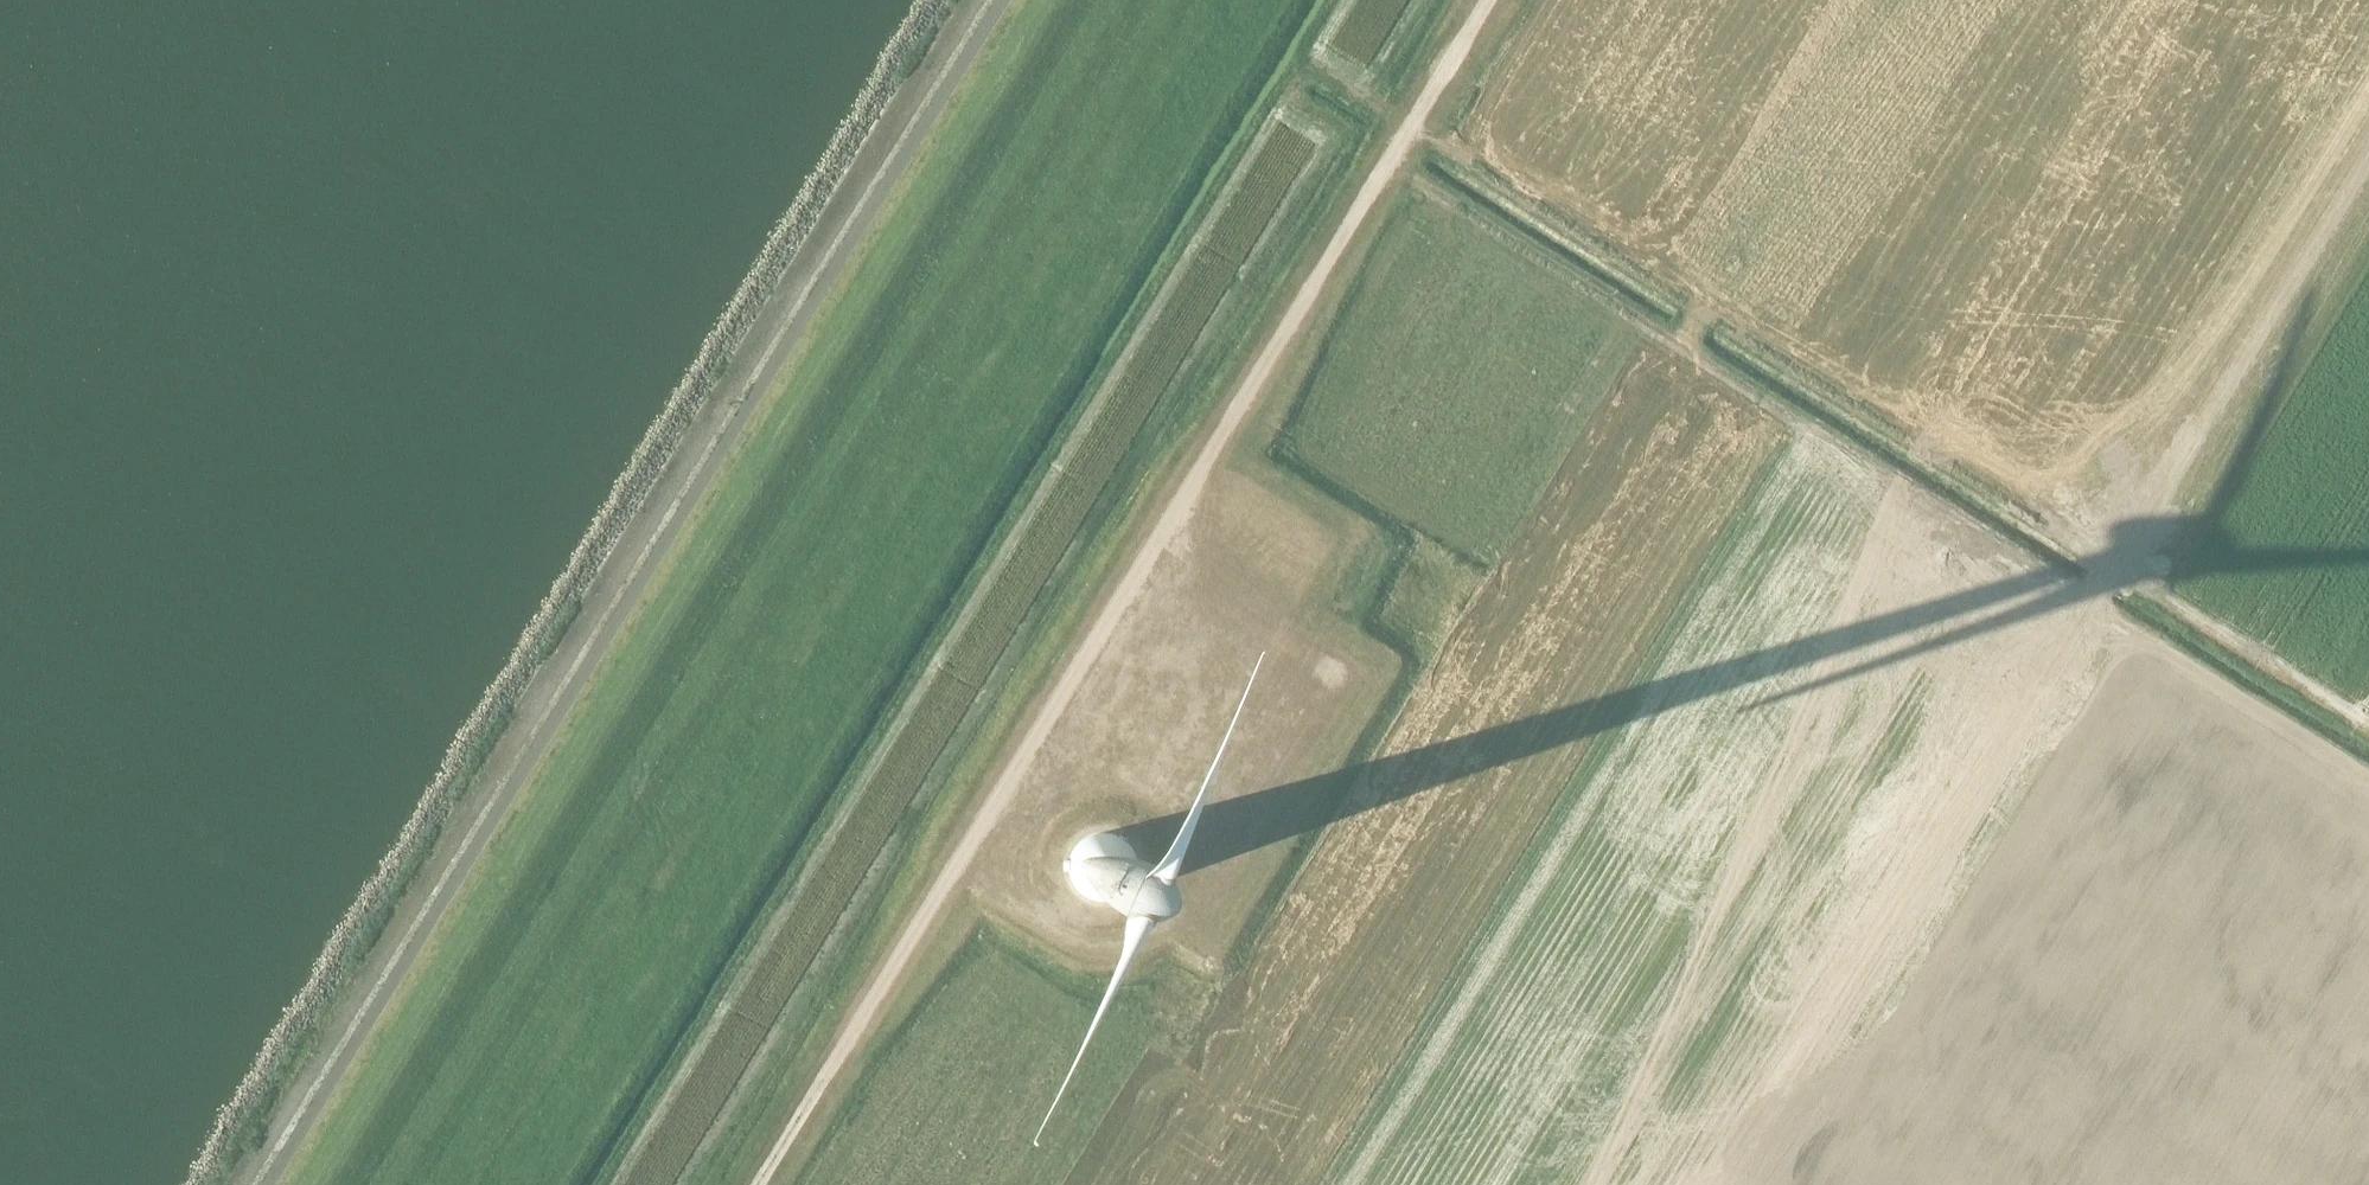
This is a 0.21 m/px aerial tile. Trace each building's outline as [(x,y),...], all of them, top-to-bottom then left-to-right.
[(1065,855),(1063,866),(1065,877),(1069,887),(1077,896),(1086,902),(1097,905),(1108,905),(1118,902),(1128,896),(1135,887),(1140,877),(1141,866),(1140,855),(1135,845),(1128,837),(1119,831),(1108,828),(1097,828),(1086,831),(1077,837),(1069,845),(1065,855)]
